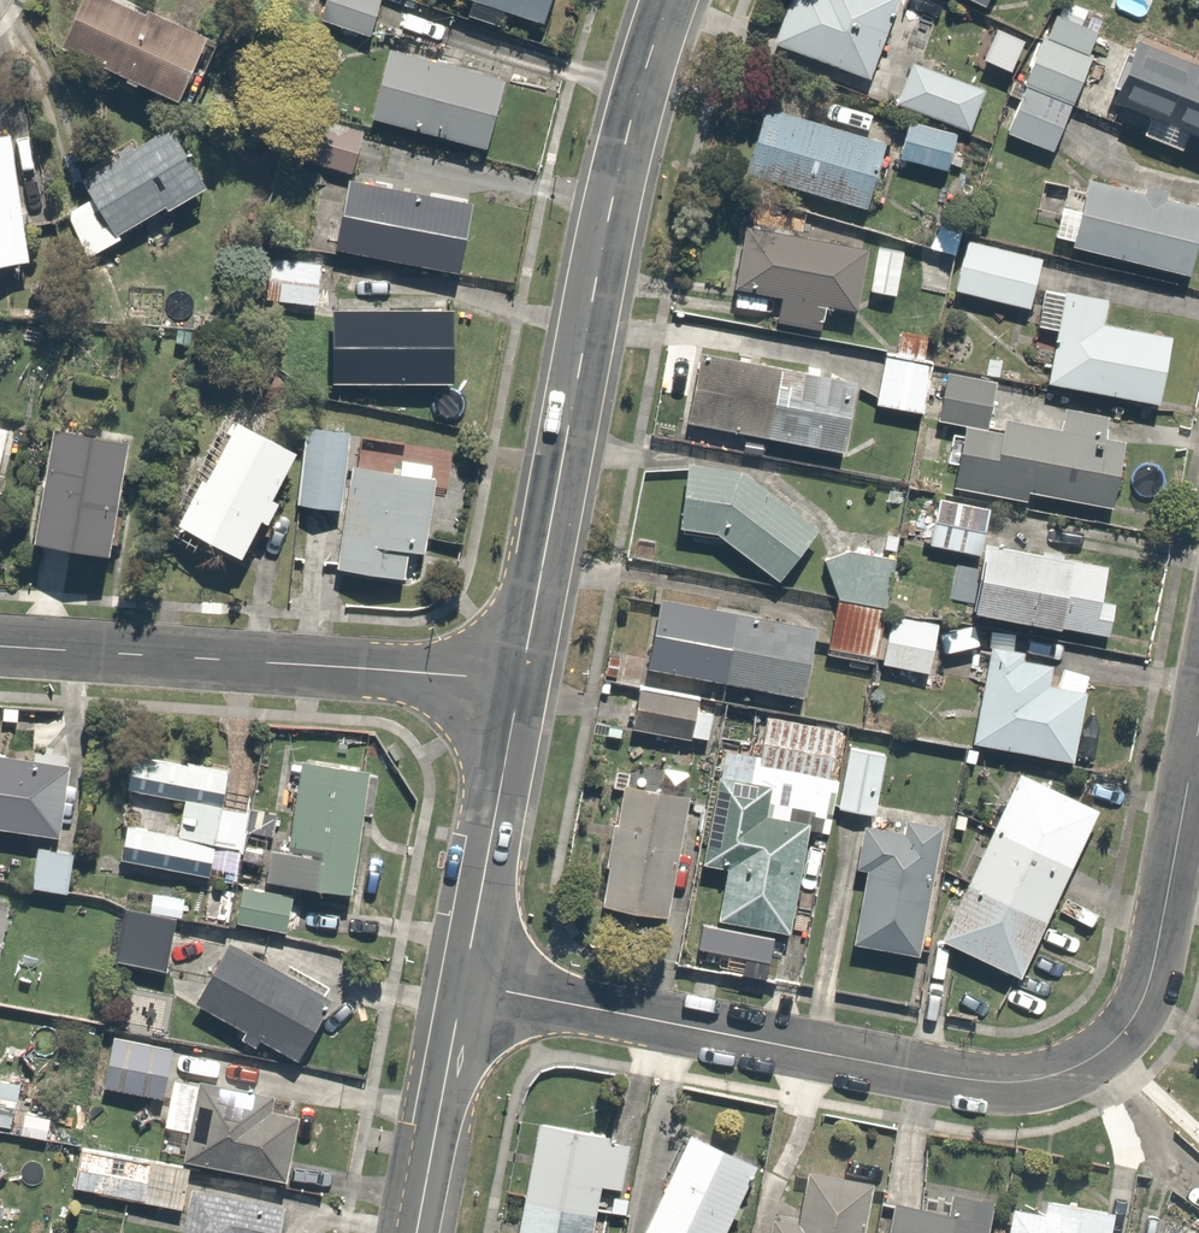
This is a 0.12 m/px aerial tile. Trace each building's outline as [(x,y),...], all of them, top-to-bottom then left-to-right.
[(197,34),(117,0),(75,0),(55,47),(170,96),(197,34)] [(316,19),(364,33),(374,0),(322,0),(316,19)] [(553,0),(473,0),(545,23),(553,0)] [(901,0),(814,0),(795,49),(870,79),(901,0)] [(1088,6),(1072,0),(1052,0),(1002,128),(1047,145),(1092,31),(1080,27),(1088,6)] [(1142,35),(1112,98),(1130,103),(1118,132),(1181,155),(1189,137),(1198,139),(1198,59),(1142,35)] [(485,151),(504,83),(387,51),(369,120),(485,151)] [(906,57),(889,97),(970,131),(987,92),(906,57)] [(889,145),(767,104),(746,172),(867,216),(889,145)] [(361,128),(310,114),(297,160),(349,174),(361,128)] [(955,134),(905,115),(889,156),(939,175),(955,134)] [(204,192),(168,124),(76,173),(90,200),(67,212),(89,253),(204,192)] [(17,127),(0,128),(0,269),(32,266),(17,127)] [(1198,211),(1080,172),(1071,242),(1189,281),(1198,211)] [(455,272),(470,200),(344,175),(330,246),(455,272)] [(955,255),(963,230),(944,221),(932,250),(955,255)] [(869,252),(747,229),(735,290),(783,299),(778,324),(822,332),(827,307),(857,313),(869,252)] [(1036,257),(962,239),(950,289),(1023,307),(1036,257)] [(314,260),(272,255),(273,247),(255,244),(254,252),(246,310),(297,317),(299,303),(308,304),(314,260)] [(905,253),(879,248),(871,292),(898,297),(905,253)] [(1106,301),(1057,289),(1046,380),(1159,411),(1168,340),(1105,329),(1106,301)] [(449,383),(449,309),(328,309),(328,382),(449,383)] [(946,362),(881,347),(868,405),(933,420),(935,409),(946,362)] [(857,380),(704,353),(689,424),(839,455),(857,380)] [(1119,416),(956,382),(948,423),(965,430),(957,486),(1113,515),(1119,416)] [(295,456),(227,415),(169,522),(238,559),(295,456)] [(343,429),(302,425),(294,504),(335,508),(343,429)] [(139,449),(55,428),(26,542),(110,563),(139,449)] [(777,471),(683,455),(675,528),(705,529),(778,583),(817,535),(777,471)] [(423,554),(435,481),(352,467),(334,569),(401,581),(406,551),(423,554)] [(983,496),(936,489),(927,546),(975,553),(983,496)] [(1069,564),(988,546),(967,610),(1055,627),(1069,564)] [(840,548),(832,598),(875,604),(882,555),(840,548)] [(812,614),(659,595),(644,679),(806,697),(812,614)] [(875,608),(836,602),(829,649),(868,655),(875,608)] [(937,621),(888,610),(877,661),(926,671),(937,621)] [(1054,664),(991,643),(973,747),(1079,762),(1070,692),(1050,684),(1054,664)] [(700,692),(633,680),(625,726),(692,737),(700,692)] [(841,727),(762,712),(751,768),(831,783),(841,727)] [(883,749),(843,743),(833,804),(874,811),(883,749)] [(0,756),(0,829),(56,838),(67,766),(0,756)] [(347,888),(365,769),(299,759),(286,847),(270,845),(266,876),(347,888)] [(214,806),(219,774),(133,760),(127,798),(176,806),(171,831),(124,823),(118,860),(208,874),(214,841),(224,843),(230,808),(214,806)] [(768,786),(711,774),(691,919),(788,932),(810,826),(767,818),(768,786)] [(689,789),(620,775),(594,910),(664,917),(689,789)] [(1097,815),(1017,777),(939,941),(1018,979),(1097,815)] [(940,827),(865,824),(840,953),(919,962),(940,827)] [(75,846),(35,839),(28,880),(67,888),(75,846)] [(127,884),(114,957),(166,966),(179,894),(127,884)] [(290,891),(241,884),(236,922),(284,929),(290,891)] [(330,995),(227,939),(194,1000),(297,1055),(330,995)] [(112,1031),(102,1083),(164,1095),(174,1043),(112,1031)] [(177,1159),(283,1181),(297,1116),(268,1110),(271,1093),(194,1077),(177,1159)] [(0,1081),(0,1123),(19,1127),(26,1086),(0,1081)] [(634,1141),(535,1120),(511,1232),(615,1232),(634,1141)] [(688,1136),(644,1232),(726,1232),(756,1167),(688,1136)] [(188,1162),(79,1143),(72,1185),(180,1205),(188,1162)] [(806,1170),(796,1211),(763,1210),(763,1232),(864,1232),(874,1184),(806,1170)] [(283,1207),(190,1188),(181,1232),(277,1232),(283,1207)] [(1016,1198),(1009,1232),(1115,1232),(1119,1218),(1016,1198)] [(897,1203),(891,1232),(988,1232),(990,1219),(897,1203)]
